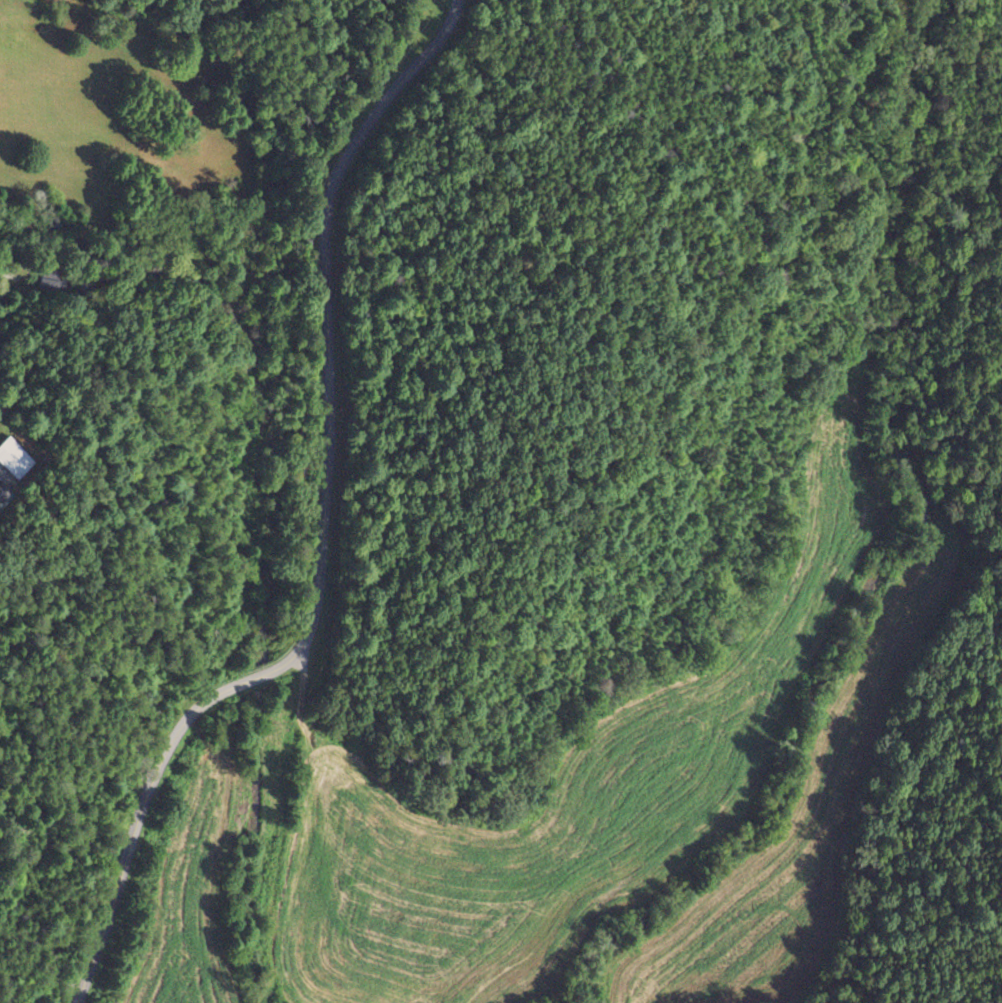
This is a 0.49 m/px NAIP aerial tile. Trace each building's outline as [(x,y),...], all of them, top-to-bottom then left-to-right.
[(7,436),(0,444),(0,465),(16,480),(34,462),(7,436)] [(12,495),(0,483),(0,507),(12,495)]
